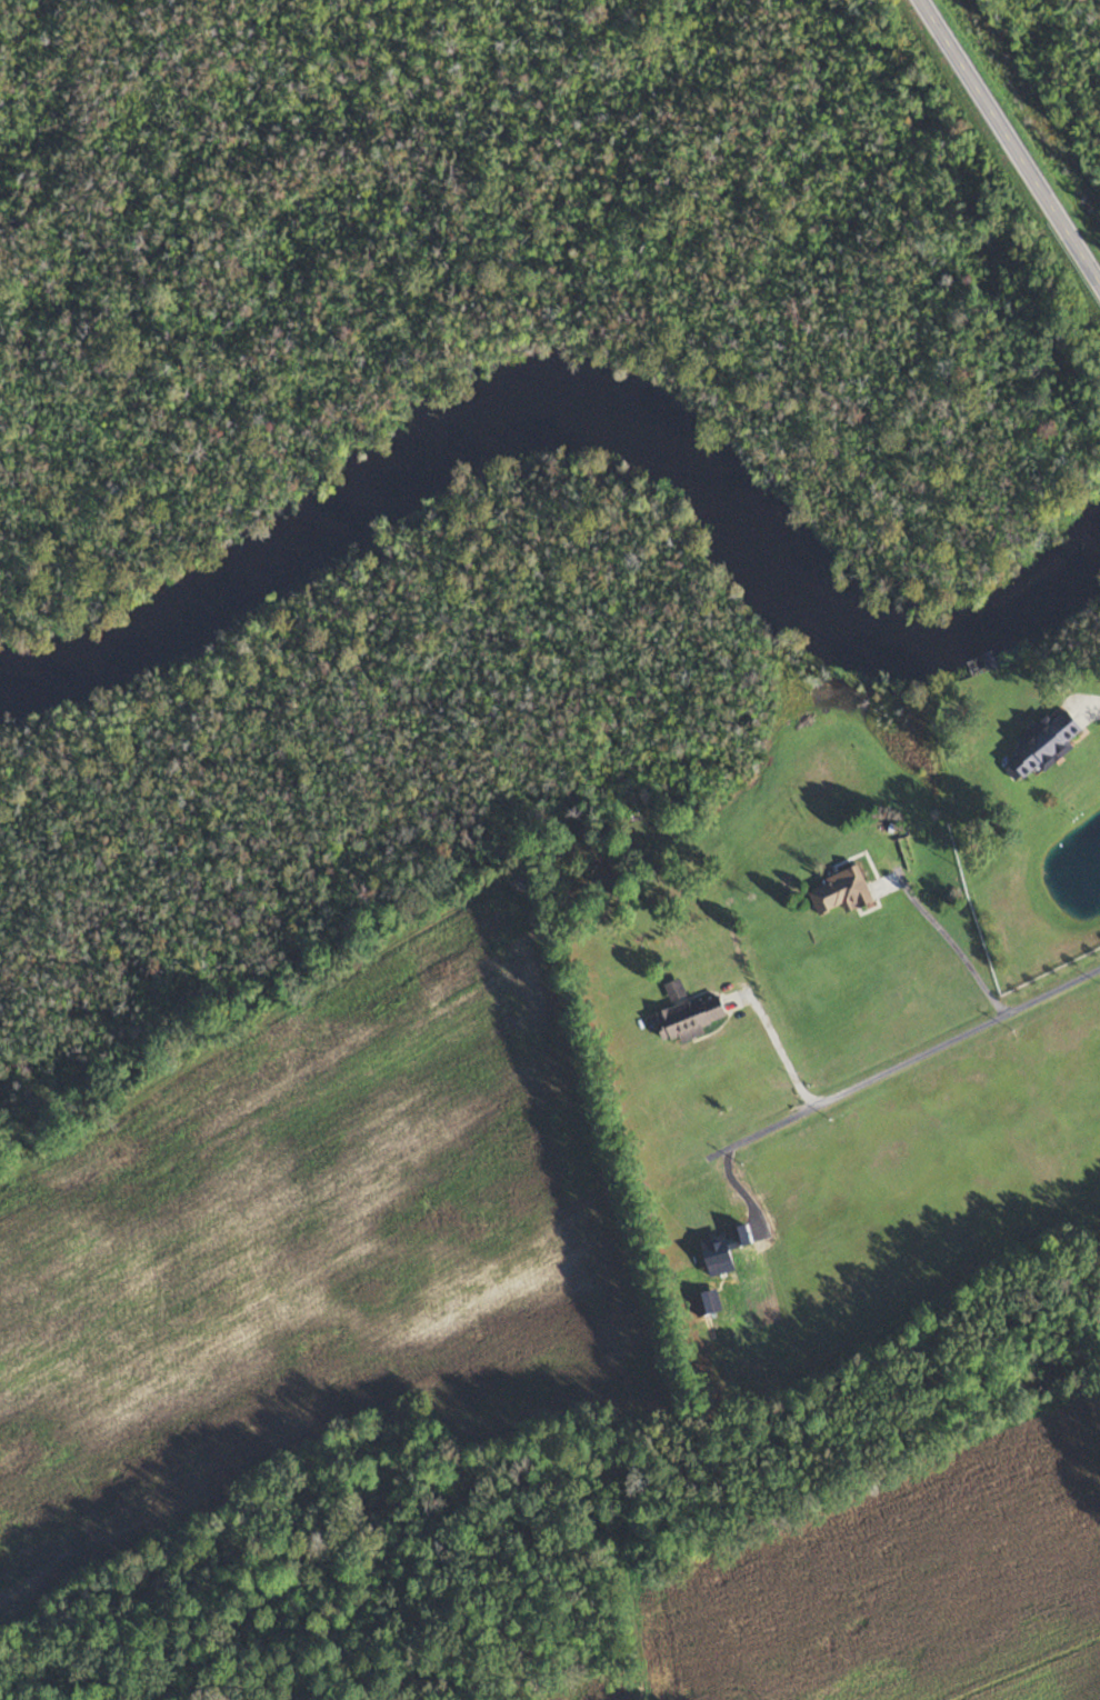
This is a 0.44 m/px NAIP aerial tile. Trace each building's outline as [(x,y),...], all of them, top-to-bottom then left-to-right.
[(1073,749),(1068,741),(1084,729),(1067,704),(997,756),(1017,782),(1041,766),(1044,770),(1073,749)] [(807,886),(818,917),(841,908),(843,913),(873,903),(861,867),(807,886)] [(664,1044),(703,1034),(701,1026),(726,1019),(718,990),(687,999),(681,980),(666,984),(672,1008),(656,1012),(664,1044)]
